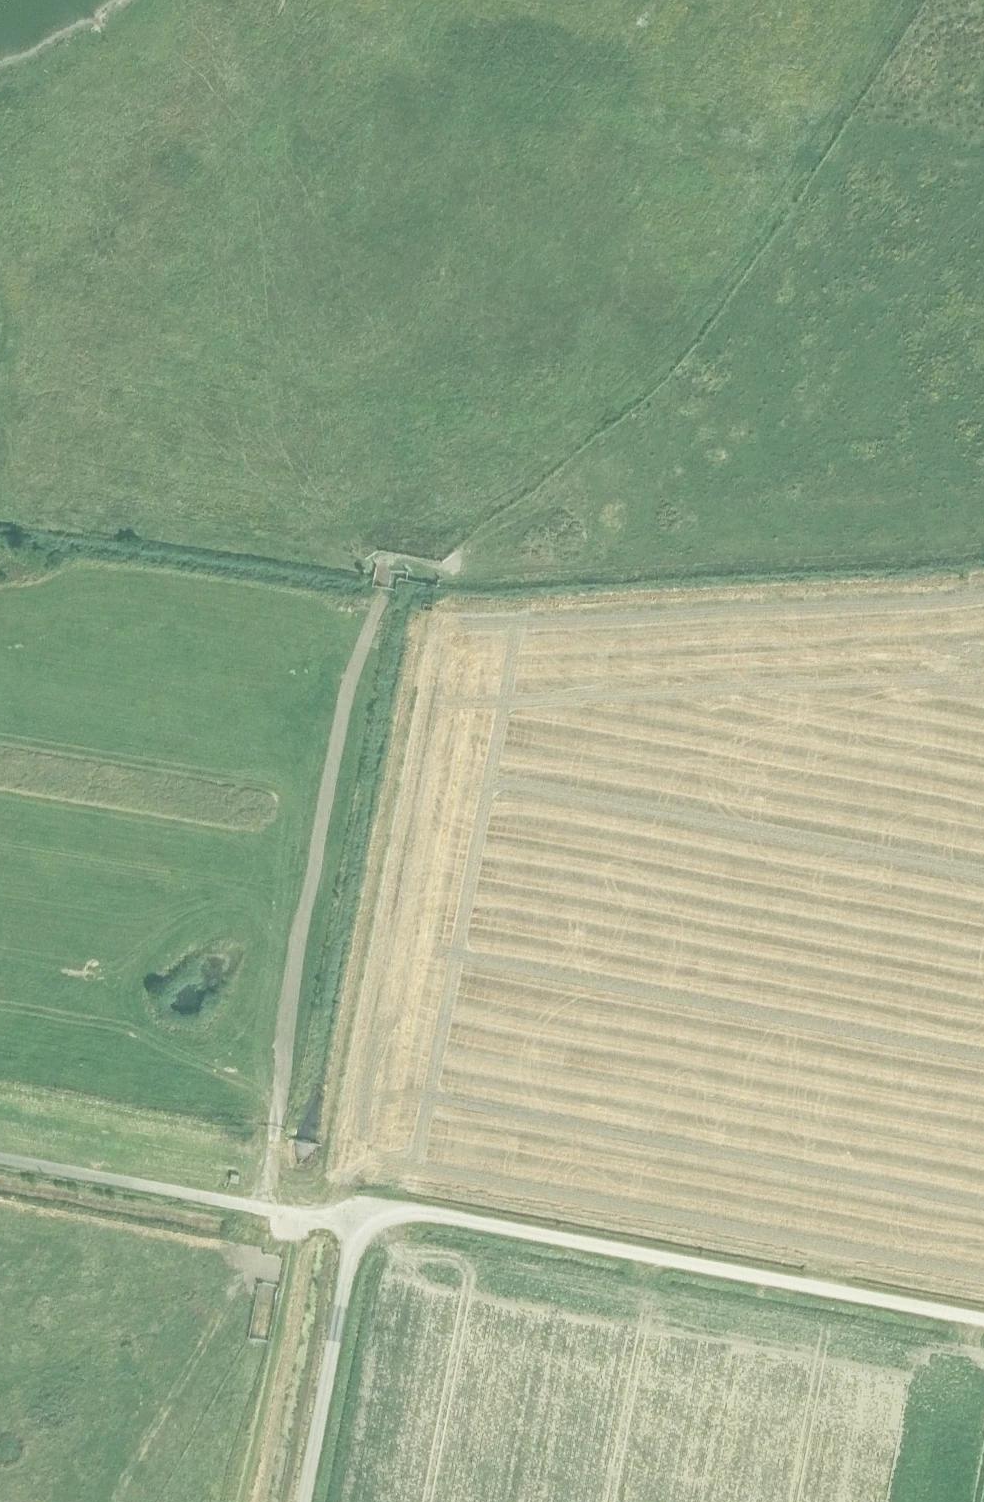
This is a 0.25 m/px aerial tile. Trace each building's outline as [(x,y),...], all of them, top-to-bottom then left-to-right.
[(288,1148),(306,1148),(307,1131),(288,1131),(288,1148)]
